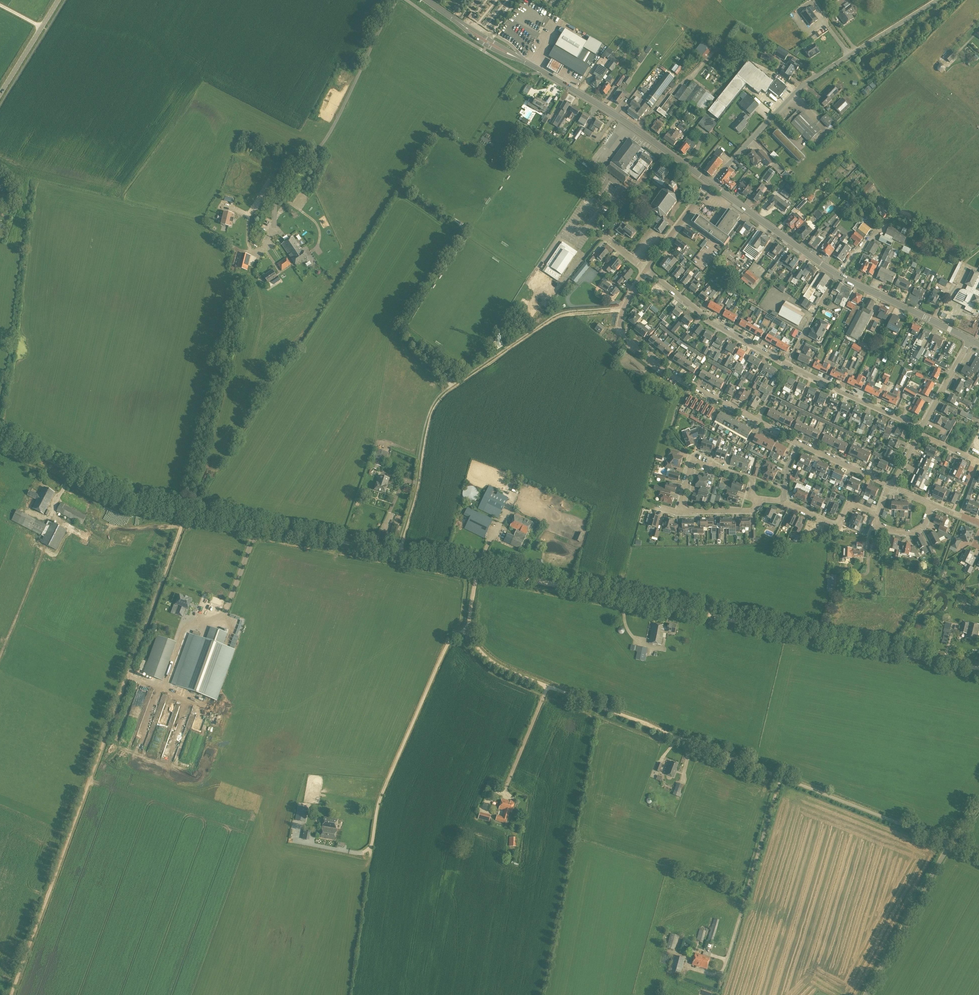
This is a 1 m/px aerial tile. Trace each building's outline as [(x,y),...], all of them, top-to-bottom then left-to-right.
[(848,16),(851,14),(855,11),(850,5),(843,10),(848,16)] [(810,26),(818,20),(809,8),(801,14),(810,26)] [(854,18),(851,14),(848,16),(843,10),(837,14),(845,25),(854,18)] [(590,37),(587,42),(561,27),(558,31),(562,34),(549,56),(583,76),(589,66),(589,67),(596,56),(602,44),(590,37)] [(713,49),(702,41),(694,53),(705,60),(713,49)] [(819,51),(815,45),(811,48),(810,47),(805,51),(810,58),(813,56),(813,55),(816,53),(817,54),(818,53),(818,52),(819,51)] [(779,47),(774,55),(784,61),(789,53),(779,47)] [(950,63),(956,57),(950,50),(944,57),(950,63)] [(642,63),(647,54),(643,51),(637,60),(642,63)] [(784,70),(792,75),(794,72),(793,71),(794,69),(796,71),(800,66),(793,62),(795,60),(790,57),(784,66),(786,67),(784,70)] [(617,66),(619,63),(618,62),(619,62),(613,58),(606,67),(611,71),(616,65),(617,66)] [(563,66),(551,59),(546,67),(558,74),(563,66)] [(775,82),(748,61),(706,115),(716,123),(735,99),(735,100),(750,82),(766,94),(770,89),(777,95),(780,97),(787,89),(785,87),(784,86),(777,80),(775,82)] [(608,70),(599,65),(594,73),(597,75),(595,77),(594,77),(592,81),(590,85),(593,86),(593,87),(595,88),(597,89),(601,81),(608,70)] [(792,75),(784,70),(782,69),(782,70),(780,69),(777,73),(779,75),(788,81),(792,75)] [(667,72),(645,102),(653,107),(674,77),(667,72)] [(618,87),(625,78),(621,75),(615,85),(618,87)] [(608,86),(611,83),(610,82),(613,79),(608,76),(606,79),(605,81),(606,82),(605,84),(604,84),(602,87),(603,88),(600,91),(606,95),(610,88),(608,86)] [(627,76),(623,82),(627,85),(631,79),(627,76)] [(715,99),(693,82),(692,84),(689,82),(686,87),(683,85),(674,97),(671,95),(661,109),(659,108),(657,111),(666,118),(669,115),(671,117),(673,118),(683,105),(685,106),(688,102),(703,114),(715,99)] [(825,107),(831,101),(830,100),(839,92),(833,86),(824,95),(826,97),(820,103),(825,107)] [(872,90),(869,86),(864,90),(863,89),(861,91),(863,92),(862,93),(865,97),(872,90)] [(619,104),(625,96),(621,93),(622,91),(618,88),(615,93),(617,95),(613,100),(619,104)] [(547,106),(552,99),(548,97),(544,103),(536,99),(533,104),(542,110),(545,111),(548,106),(547,106)] [(650,106),(642,100),(641,99),(638,103),(634,100),(630,105),(632,106),(628,112),(639,120),(641,117),(650,106)] [(841,114),(849,106),(842,99),(834,107),(841,114)] [(558,124),(563,117),(562,117),(565,112),(569,105),(564,102),(555,116),(556,117),(553,121),(558,124)] [(750,115),(754,110),(747,104),(743,108),(750,115)] [(577,116),(579,111),(573,107),(570,112),(566,118),(571,120),(575,115),(577,116)] [(798,110),(796,112),(785,123),(799,138),(802,135),(809,142),(820,131),(803,113),(802,114),(798,110)] [(581,119),(578,123),(581,124),(584,126),(586,122),(589,117),(584,113),(580,119),(581,119)] [(739,133),(744,128),(743,127),(747,123),(745,121),(748,117),(743,113),(740,117),(741,117),(733,126),(739,133)] [(545,124),(551,115),(548,114),(547,116),(545,115),(541,122),(545,124)] [(828,128),(834,122),(827,114),(820,120),(828,128)] [(698,124),(705,129),(708,125),(713,129),(717,124),(716,123),(706,115),(698,124)] [(563,117),(558,124),(559,124),(556,130),(559,131),(560,129),(566,119),(563,117)] [(666,122),(667,121),(662,117),(661,118),(659,121),(657,120),(651,129),(659,135),(665,126),(664,125),(666,122)] [(602,125),(596,121),(594,124),(593,123),(589,129),(594,132),(596,127),(600,129),(602,125)] [(684,132),(686,128),(685,127),(686,125),(682,122),(677,127),(684,132)] [(579,136),(584,129),(580,127),(576,133),(579,136)] [(590,137),(593,133),(586,128),(583,133),(590,137)] [(670,132),(668,134),(664,139),(674,146),(677,141),(676,140),(680,134),(678,133),(679,132),(677,130),(676,132),(673,129),(671,132),(670,132)] [(800,162),(804,158),(777,131),(773,135),(800,162)] [(651,167),(656,159),(630,140),(607,170),(625,184),(631,176),(638,182),(647,170),(647,171),(650,167),(651,167)] [(690,142),(687,140),(684,143),(682,146),(679,150),(685,154),(688,151),(690,153),(696,145),(691,141),(690,142)] [(758,155),(754,151),(747,157),(756,166),(761,160),(767,166),(772,162),(762,151),(758,155)] [(776,161),(780,157),(774,152),(770,155),(776,161)] [(712,177),(723,162),(715,156),(709,164),(708,164),(706,166),(707,167),(704,171),(712,177)] [(661,167),(655,174),(652,179),(662,186),(665,182),(663,180),(669,173),(661,167)] [(723,185),(724,185),(727,180),(734,172),(729,168),(719,182),(723,185)] [(768,183),(775,173),(770,169),(763,179),(768,183)] [(786,179),(790,175),(786,171),(782,175),(786,179)] [(727,180),(724,185),(731,190),(735,186),(727,180)] [(865,195),(874,186),(870,181),(860,191),(865,195)] [(746,185),(743,182),(739,187),(743,190),(741,192),(746,196),(748,193),(749,193),(750,191),(750,190),(752,188),(747,184),(746,185)] [(757,203),(762,196),(764,194),(761,192),(765,187),(759,182),(754,190),(756,192),(752,199),(757,203)] [(787,185),(781,191),(787,196),(793,191),(787,185)] [(652,212),(658,216),(654,222),(658,225),(655,229),(661,234),(668,224),(666,222),(665,217),(666,216),(677,202),(676,196),(674,195),(678,190),(673,187),(670,192),(668,190),(662,191),(651,207),(652,212)] [(627,206),(633,198),(625,192),(619,200),(627,206)] [(642,204),(648,197),(641,192),(635,198),(642,204)] [(789,206),(776,196),(772,202),(766,208),(768,211),(775,204),(785,212),(789,206)] [(883,208),(881,206),(876,210),(883,218),(888,214),(885,211),(886,210),(884,207),(883,208)] [(740,217),(732,211),(731,212),(728,210),(715,228),(711,225),(700,217),(697,215),(691,222),(725,247),(730,239),(726,236),(740,217)] [(818,219),(823,215),(822,214),(818,210),(814,215),(818,219)] [(230,214),(225,213),(222,223),(222,225),(227,226),(227,225),(228,225),(228,226),(231,227),(234,215),(230,214)] [(838,217),(834,213),(826,222),(830,225),(838,217)] [(798,217),(799,217),(796,214),(793,217),(793,216),(786,224),(792,229),(795,226),(798,229),(804,222),(798,217)] [(840,222),(837,220),(832,227),(835,229),(835,228),(836,228),(840,222)] [(744,227),(743,227),(741,226),(736,231),(743,236),(747,229),(750,231),(752,232),(755,228),(753,227),(747,222),(744,227)] [(804,240),(810,233),(813,230),(807,225),(808,224),(805,222),(799,229),(801,231),(798,235),(804,240)] [(861,225),(858,223),(853,229),(856,232),(858,229),(861,225)] [(863,223),(861,225),(858,229),(856,232),(864,238),(871,229),(863,223)] [(625,228),(621,224),(616,230),(624,236),(625,234),(631,239),(636,232),(627,225),(625,228)] [(893,227),(889,226),(885,235),(894,238),(893,240),(904,245),(909,233),(907,232),(908,229),(904,227),(903,230),(894,226),(893,227)] [(691,229),(690,231),(687,228),(686,231),(685,230),(683,232),(684,233),(692,239),(694,236),(696,237),(699,233),(692,228),(691,229)] [(836,228),(835,228),(835,229),(831,234),(834,236),(838,231),(840,233),(841,231),(836,228)] [(755,261),(771,240),(758,231),(743,252),(755,261)] [(819,237),(820,235),(821,234),(817,231),(816,232),(808,244),(812,247),(818,238),(819,237)] [(939,249),(946,235),(937,231),(931,245),(939,249)] [(855,232),(851,238),(859,244),(864,238),(856,232),(855,232)] [(891,247),(894,241),(882,235),(879,241),(891,247)] [(304,252),(293,236),(282,244),(289,255),(295,265),(308,256),(305,251),(304,252)] [(750,236),(743,247),(745,249),(752,238),(750,236)] [(827,245),(825,243),(820,250),(825,254),(835,240),(835,239),(833,237),(827,245)] [(818,238),(812,247),(816,250),(823,241),(818,238)] [(685,249),(687,246),(679,240),(679,241),(678,240),(676,242),(677,243),(675,245),(678,247),(676,250),(683,255),(686,251),(685,249)] [(835,240),(825,254),(829,257),(834,250),(832,249),(836,244),(838,241),(835,240)] [(874,256),(879,247),(871,241),(865,250),(874,256)] [(577,252),(562,242),(561,245),(546,265),(543,271),(557,281),(561,275),(562,276),(574,257),(577,252)] [(841,252),(846,245),(842,243),(833,256),(837,259),(839,256),(839,255),(840,254),(840,255),(842,252),(841,252)] [(776,256),(782,249),(775,244),(767,255),(770,257),(772,253),(776,256)] [(839,256),(837,259),(842,262),(851,249),(846,245),(841,252),(842,252),(840,255),(840,254),(839,255),(839,256)] [(908,254),(911,249),(904,246),(902,251),(908,254)] [(602,260),(608,252),(603,248),(596,256),(598,257),(597,258),(597,259),(600,261),(601,261),(602,260)] [(732,261),(736,256),(727,249),(723,254),(732,261)] [(886,274),(888,271),(886,270),(893,257),(895,258),(899,252),(896,250),(894,253),(887,250),(878,267),(882,268),(877,279),(886,283),(887,281),(889,276),(887,275),(887,274),(886,274)] [(247,270),(251,256),(240,253),(236,268),(247,270)] [(780,263),(782,265),(786,267),(787,265),(793,257),(788,253),(783,261),(782,260),(780,263)] [(870,265),(872,260),(869,259),(870,258),(864,255),(860,264),(863,265),(860,271),(866,273),(867,273),(869,268),(868,267),(870,265)] [(672,256),(669,260),(666,258),(660,265),(665,270),(668,272),(672,267),(677,261),(672,256)] [(282,271),(291,264),(286,257),(277,264),(282,271)] [(787,265),(786,267),(789,270),(790,270),(792,272),(794,269),(793,268),(798,261),(793,257),(787,265)] [(615,271),(621,263),(616,259),(612,263),(610,261),(604,269),(609,273),(612,269),(615,271)] [(869,268),(867,273),(873,276),(878,263),(879,261),(878,260),(876,259),(875,261),(872,260),(870,265),(868,267),(869,268)] [(576,283),(590,266),(585,262),(571,279),(576,283)] [(806,278),(813,267),(809,265),(803,273),(802,275),(804,276),(801,280),(804,281),(805,279),(806,278)] [(682,274),(685,271),(680,267),(673,276),(677,279),(681,274),(682,274)] [(805,279),(808,281),(812,276),(813,277),(818,271),(813,267),(806,278),(805,279)] [(633,272),(627,268),(624,272),(621,275),(620,275),(616,279),(615,282),(619,285),(621,283),(624,278),(627,281),(629,277),(633,272)] [(923,274),(929,276),(931,270),(926,268),(923,274)] [(685,286),(690,280),(692,277),(689,275),(691,272),(688,269),(684,275),(685,277),(681,282),(685,286)] [(277,277),(272,270),(263,276),(268,283),(271,280),(271,281),(273,285),(280,281),(277,276),(277,277)] [(754,285),(759,279),(748,270),(743,276),(754,285)] [(802,275),(803,273),(799,270),(791,282),(795,285),(802,275)] [(972,270),(965,284),(968,286),(965,290),(964,290),(963,290),(962,290),(961,290),(960,291),(959,292),(953,301),(966,307),(965,310),(972,313),(975,307),(975,306),(975,305),(978,306),(978,273),(972,270)] [(889,276),(887,281),(892,284),(896,275),(888,271),(886,274),(887,274),(887,275),(889,276)] [(810,286),(806,293),(799,304),(804,308),(808,311),(813,303),(817,306),(821,298),(817,296),(816,298),(812,295),(816,289),(824,294),(827,289),(824,287),(830,278),(820,272),(810,286)] [(547,277),(534,299),(544,305),(554,289),(558,291),(561,285),(558,282),(557,284),(547,277)] [(896,285),(908,291),(911,284),(900,278),(898,281),(896,285)] [(946,287),(948,282),(941,278),(940,281),(939,283),(946,287)] [(604,281),(601,285),(600,287),(608,292),(608,293),(609,293),(611,295),(611,296),(612,297),(613,297),(613,296),(616,293),(617,294),(619,291),(617,290),(618,290),(604,281)] [(697,287),(700,284),(698,282),(695,286),(693,284),(689,289),(695,294),(699,289),(697,287)] [(840,293),(843,286),(837,283),(835,286),(834,286),(833,288),(834,289),(831,294),(835,296),(837,292),(840,293)] [(706,295),(709,291),(711,288),(708,286),(706,289),(703,292),(699,297),(705,302),(709,297),(706,295)] [(843,286),(840,293),(838,296),(834,303),(840,306),(844,298),(848,300),(852,291),(843,286)] [(919,290),(916,288),(913,293),(922,298),(926,291),(923,289),(922,290),(919,289),(919,290)] [(937,300),(941,292),(934,289),(932,294),(929,300),(932,301),(931,302),(935,304),(937,300)] [(857,304),(859,305),(861,301),(860,301),(862,297),(856,294),(851,303),(849,302),(847,306),(845,309),(851,312),(852,309),(854,310),(857,304)] [(714,311),(721,299),(720,299),(722,296),(720,295),(716,302),(717,302),(715,304),(712,302),(708,308),(714,311)] [(721,299),(714,311),(719,314),(722,308),(719,306),(720,304),(721,304),(723,300),(721,299)] [(864,308),(871,312),(875,303),(868,299),(864,307),(864,308)] [(801,323),(800,323),(805,314),(800,312),(802,310),(786,302),(779,315),(798,326),(800,323),(801,323)] [(867,326),(872,317),(874,313),(871,312),(864,308),(864,307),(859,305),(857,304),(854,310),(852,309),(851,312),(845,324),(850,327),(846,335),(845,339),(850,341),(857,345),(859,341),(867,326)] [(731,309),(729,312),(726,311),(723,316),(729,319),(732,314),(735,307),(733,306),(731,310),(731,309)] [(888,316),(886,315),(888,310),(881,307),(879,311),(877,316),(878,316),(877,317),(882,319),(882,318),(886,320),(888,316)] [(635,326),(640,319),(643,315),(640,313),(635,308),(634,309),(633,310),(632,310),(632,311),(631,312),(631,313),(630,314),(633,316),(630,320),(630,321),(630,322),(635,326)] [(679,318),(683,312),(677,308),(673,313),(672,312),(670,315),(673,317),(675,314),(679,318)] [(737,317),(732,314),(729,319),(734,322),(737,317)] [(896,323),(899,317),(894,315),(891,320),(887,328),(898,333),(902,326),(896,323)] [(688,326),(693,321),(687,316),(682,321),(682,322),(680,324),(683,326),(685,324),(688,326)] [(780,326),(783,322),(775,317),(773,321),(780,326)] [(637,328),(635,330),(640,334),(646,327),(645,327),(647,325),(647,324),(643,321),(640,319),(635,326),(637,328)] [(745,329),(748,323),(742,320),(739,325),(745,329)] [(828,325),(819,320),(813,331),(812,331),(809,336),(818,341),(820,337),(821,338),(826,329),(825,328),(827,324),(828,325)] [(868,328),(875,331),(875,330),(878,323),(872,320),(868,328)] [(679,327),(675,323),(670,330),(674,333),(679,327)] [(750,332),(753,326),(748,323),(745,329),(750,332)] [(600,334),(604,328),(599,324),(595,329),(600,334)] [(758,329),(756,335),(761,338),(764,332),(761,331),(764,326),(761,324),(758,329)] [(646,327),(640,334),(644,338),(646,336),(649,338),(654,331),(651,329),(647,325),(645,327),(646,327)] [(698,335),(703,329),(698,325),(693,331),(693,332),(691,335),(694,337),(696,334),(698,335)] [(917,336),(919,333),(921,328),(914,325),(911,329),(913,330),(912,334),(915,335),(917,336)] [(756,335),(758,329),(753,326),(750,332),(756,335)] [(912,350),(915,352),(914,355),(913,357),(911,356),(910,359),(912,360),(911,362),(916,365),(919,360),(925,349),(920,347),(922,345),(923,341),(925,337),(928,338),(931,333),(925,330),(922,335),(920,334),(913,346),(914,346),(912,350)] [(711,341),(714,335),(707,331),(704,337),(701,342),(705,343),(707,339),(711,341)] [(771,343),(774,338),(775,336),(776,334),(770,331),(765,340),(771,343)] [(686,343),(691,337),(686,333),(681,339),(686,343)] [(904,347),(909,337),(906,335),(901,345),(904,347)] [(940,348),(944,340),(940,338),(935,335),(932,341),(932,342),(931,344),(934,345),(932,350),(936,352),(938,347),(940,348)] [(654,345),(659,340),(654,336),(649,341),(654,345)] [(721,350),(725,343),(723,343),(724,341),(719,338),(716,343),(720,345),(718,349),(721,350)] [(776,346),(779,341),(774,338),(771,343),(776,346)] [(776,346),(781,349),(787,339),(784,338),(781,342),(779,341),(776,346)] [(790,341),(787,339),(781,349),(787,352),(790,347),(787,346),(790,341)] [(659,349),(663,343),(659,340),(654,345),(659,349)] [(810,348),(812,344),(807,342),(803,351),(805,352),(803,356),(801,354),(798,360),(803,363),(808,352),(810,348)] [(663,353),(668,347),(663,343),(659,349),(663,353)] [(854,343),(851,348),(860,352),(862,347),(854,343)] [(951,344),(949,343),(943,354),(948,357),(949,355),(951,355),(956,346),(951,343),(951,344)] [(736,347),(730,344),(729,345),(728,344),(725,349),(726,350),(727,350),(726,351),(724,349),(722,352),(725,353),(727,355),(729,352),(733,354),(736,347)] [(818,353),(818,352),(820,348),(812,344),(810,348),(815,350),(814,352),(817,353),(818,353)] [(668,347),(663,353),(668,357),(673,351),(668,347)] [(745,355),(746,353),(740,350),(737,354),(736,354),(733,358),(734,359),(736,360),(737,360),(738,360),(742,362),(745,355)] [(808,352),(803,363),(808,365),(811,359),(809,358),(811,353),(808,352)] [(679,363),(682,358),(677,354),(673,361),(678,364),(679,363)] [(941,361),(943,357),(939,355),(937,359),(936,360),(935,362),(939,365),(941,362),(941,361)] [(751,368),(756,359),(751,356),(748,361),(751,363),(749,367),(751,368)] [(974,373),(975,374),(978,367),(978,358),(977,357),(970,369),(971,370),(970,371),(974,372),(974,373)] [(684,367),(688,361),(682,358),(679,363),(678,364),(683,367),(684,367)] [(727,367),(731,361),(726,358),(722,365),(727,367)] [(933,367),(935,363),(926,358),(924,362),(933,367)] [(756,359),(751,368),(753,369),(756,371),(758,367),(762,362),(756,359)] [(820,371),(823,363),(822,366),(818,364),(820,361),(817,360),(813,368),(820,371)] [(689,370),(693,364),(688,361),(684,367),(683,367),(689,371),(689,370)] [(738,374),(742,368),(741,368),(743,365),(738,362),(734,369),(735,370),(734,371),(738,374)] [(823,363),(820,371),(827,374),(830,366),(823,363)] [(689,370),(689,371),(694,374),(698,368),(693,364),(689,370)] [(766,377),(771,367),(766,364),(761,374),(766,377)] [(970,369),(965,366),(962,373),(967,376),(968,375),(971,377),(974,373),(974,372),(970,371),(971,370),(970,369)] [(771,367),(766,377),(768,378),(770,374),(773,376),(776,370),(771,367)] [(841,371),(834,367),(830,375),(837,379),(841,371)] [(841,371),(837,379),(844,382),(847,374),(847,370),(845,369),(845,368),(843,367),(842,368),(842,367),(841,371)] [(940,373),(941,370),(936,367),(935,371),(934,373),(932,372),(930,372),(928,375),(932,377),(937,380),(940,374),(940,373)] [(909,378),(912,373),(905,370),(898,384),(902,386),(906,377),(909,378)] [(705,380),(708,374),(703,371),(699,377),(705,380)] [(711,375),(708,374),(705,380),(710,383),(713,377),(714,375),(712,374),(711,375)] [(854,386),(856,382),(853,380),(855,377),(851,375),(847,383),(854,386)] [(856,382),(854,386),(861,390),(866,379),(859,376),(856,382)] [(715,386),(719,380),(713,377),(710,383),(715,386)] [(743,381),(745,379),(742,377),(740,380),(737,385),(740,387),(743,382),(743,381)] [(791,390),(793,386),(795,381),(790,378),(785,386),(791,390)] [(719,380),(715,386),(721,389),(724,383),(719,380)] [(926,388),(931,391),(935,384),(926,380),(924,383),(925,384),(923,387),(926,388)] [(959,393),(964,384),(958,380),(953,390),(959,393)] [(804,391),(806,386),(800,383),(797,388),(798,389),(796,391),(802,394),(803,391),(804,391)] [(871,394),(875,386),(868,383),(865,391),(871,394)] [(732,396),(735,389),(729,385),(725,392),(732,396)] [(917,394),(919,391),(907,385),(905,388),(917,394)] [(875,386),(871,394),(878,397),(882,389),(875,386)] [(813,400),(815,396),(814,396),(817,391),(810,388),(806,397),(813,400)] [(914,398),(917,394),(905,388),(903,392),(914,398)] [(928,397),(931,391),(926,388),(924,391),(921,389),(919,392),(928,397)] [(745,392),(741,390),(736,398),(742,402),(744,398),(746,399),(747,396),(748,397),(750,392),(746,390),(745,392)] [(889,402),(893,394),(886,391),(882,399),(889,402)] [(826,401),(828,396),(821,393),(819,398),(818,401),(821,402),(822,399),(826,401)] [(893,394),(889,402),(896,405),(899,397),(893,394)] [(688,407),(693,398),(688,395),(683,404),(688,407)] [(951,395),(947,401),(957,406),(958,403),(959,403),(960,401),(960,400),(957,398),(951,395)] [(759,403),(761,400),(754,396),(749,405),(755,409),(759,402),(759,403)] [(916,406),(921,409),(925,402),(916,397),(914,401),(918,402),(916,406)] [(694,409),(699,401),(693,398),(688,407),(694,410),(694,409)] [(837,408),(839,402),(834,400),(834,399),(832,398),(829,404),(837,408)] [(792,400),(790,399),(788,402),(799,407),(802,402),(798,400),(798,401),(793,399),(792,400)] [(973,403),(965,399),(964,399),(962,403),(970,407),(971,409),(972,410),(974,406),(972,405),(973,403)] [(699,412),(704,403),(699,400),(699,401),(694,409),(699,412)] [(809,405),(802,402),(800,407),(806,410),(806,411),(810,412),(813,406),(809,405)] [(704,415),(709,406),(704,403),(699,412),(704,415)] [(847,415),(851,408),(846,405),(846,404),(843,403),(839,413),(837,412),(835,416),(835,417),(834,419),(837,420),(838,418),(840,414),(840,413),(844,414),(847,415)] [(709,406),(704,415),(710,418),(715,409),(709,406)] [(918,415),(921,409),(916,406),(914,409),(911,407),(909,410),(918,415)] [(950,408),(945,406),(942,412),(947,415),(949,416),(950,413),(953,414),(955,415),(957,412),(955,410),(950,408)] [(799,417),(802,411),(802,410),(795,407),(794,409),(800,412),(798,416),(799,417)] [(826,407),(821,417),(824,419),(829,408),(826,407)] [(773,419),(777,412),(771,409),(767,416),(773,419)] [(859,420),(862,413),(857,411),(858,410),(855,409),(853,414),(850,413),(847,422),(850,423),(853,418),(859,420)] [(720,412),(716,421),(715,423),(720,426),(721,424),(726,415),(720,412)] [(779,422),(782,415),(777,412),(773,419),(779,422)] [(867,414),(864,420),(867,422),(866,425),(870,427),(874,419),(869,416),(870,415),(867,414)] [(726,415),(721,424),(720,426),(723,427),(725,428),(726,427),(731,418),(726,415)] [(784,425),(788,418),(782,415),(779,422),(784,425)] [(944,419),(939,416),(935,423),(940,426),(942,422),(949,426),(947,429),(951,431),(956,422),(952,420),(951,421),(944,417),(944,419)] [(731,418),(726,427),(725,428),(727,430),(731,431),(731,430),(736,421),(731,418)] [(788,418),(784,425),(790,427),(793,420),(788,418)] [(884,432),(885,432),(887,428),(885,427),(886,424),(881,422),(881,421),(879,419),(876,426),(880,427),(879,429),(880,430),(884,432)] [(736,421),(731,430),(731,431),(734,433),(736,434),(737,433),(741,424),(736,421)] [(800,432),(803,425),(798,422),(795,429),(800,432)] [(861,435),(863,431),(862,430),(865,425),(861,423),(856,432),(861,435)] [(741,424),(737,433),(736,434),(737,435),(741,437),(742,436),(747,427),(741,424)] [(806,435),(809,427),(803,425),(800,432),(806,435)] [(700,436),(701,435),(702,428),(697,427),(696,432),(696,431),(690,433),(683,436),(688,447),(694,444),(692,439),(698,437),(697,436),(700,436)] [(747,427),(742,436),(741,437),(744,439),(746,440),(747,439),(752,430),(747,427)] [(812,437),(815,430),(809,427),(806,435),(812,437)] [(904,439),(906,433),(904,432),(904,431),(898,428),(895,435),(894,437),(897,439),(898,436),(904,439)] [(815,430),(812,437),(817,440),(821,433),(815,430)] [(831,437),(832,435),(830,434),(829,436),(825,435),(822,442),(828,444),(831,437)] [(706,452),(706,450),(709,442),(703,440),(704,435),(701,435),(700,436),(699,442),(703,443),(701,448),(701,450),(706,452)] [(758,445),(762,435),(761,435),(759,436),(757,435),(753,442),(758,445)] [(763,447),(766,439),(764,438),(764,437),(764,436),(762,435),(758,445),(763,447)] [(837,440),(831,437),(828,444),(833,447),(837,440)] [(715,450),(715,449),(716,447),(717,443),(718,440),(714,439),(713,443),(709,442),(706,450),(706,452),(711,453),(711,452),(712,449),(715,450)] [(767,449),(772,440),(770,439),(770,440),(768,440),(766,439),(763,447),(767,449)] [(898,449),(901,443),(895,440),(891,439),(888,446),(892,448),(892,447),(898,449)] [(772,451),(776,443),(776,442),(775,444),(773,443),(773,441),(772,440),(767,449),(772,451)] [(839,450),(842,443),(837,440),(833,447),(839,450)] [(720,459),(723,450),(719,448),(720,444),(717,443),(716,447),(715,449),(718,450),(716,457),(720,459)] [(775,459),(781,445),(776,443),(772,451),(774,453),(772,458),(775,459)] [(842,443),(839,450),(845,452),(848,445),(842,443)] [(781,445),(775,459),(777,460),(780,456),(783,457),(787,448),(781,445)] [(858,458),(862,448),(857,446),(856,447),(853,446),(849,454),(853,456),(858,458)] [(937,461),(940,462),(941,459),(934,456),(937,450),(928,446),(925,452),(931,455),(930,458),(937,461)] [(731,451),(732,448),(729,447),(728,451),(723,450),(720,459),(725,460),(727,453),(731,454),(731,451)] [(383,468),(388,453),(376,448),(371,463),(383,468)] [(862,448),(858,458),(863,460),(863,461),(867,462),(871,454),(868,453),(868,451),(862,448)] [(888,451),(885,449),(884,452),(887,453),(885,457),(892,460),(895,453),(888,450),(888,451)] [(680,453),(678,452),(670,450),(669,455),(673,456),(672,460),(681,462),(683,457),(680,456),(679,456),(680,453)] [(731,451),(731,454),(729,459),(732,460),(730,465),(736,467),(740,454),(738,453),(737,456),(738,456),(737,457),(733,455),(734,452),(731,451)] [(742,469),(745,459),(741,458),(741,457),(742,455),(740,454),(736,467),(742,469)] [(804,465),(808,457),(803,455),(800,461),(799,461),(797,465),(800,466),(801,463),(804,465)] [(937,461),(930,458),(925,455),(923,459),(922,458),(920,463),(929,467),(930,468),(933,463),(936,464),(937,461)] [(879,457),(876,456),(873,462),(879,465),(878,467),(886,470),(889,464),(881,460),(881,461),(878,460),(879,457)] [(745,459),(742,469),(748,470),(749,466),(752,466),(754,458),(749,457),(749,459),(749,460),(745,459)] [(808,457),(804,465),(807,466),(805,471),(809,473),(812,467),(809,466),(812,459),(808,457)] [(955,465),(964,469),(966,463),(957,459),(956,461),(955,460),(953,464),(955,465)] [(667,462),(665,468),(672,470),(673,466),(680,468),(681,462),(672,460),(671,463),(667,462)] [(775,476),(778,471),(774,469),(776,465),(766,460),(763,467),(768,469),(766,472),(775,476)] [(820,472),(824,464),(819,462),(816,469),(813,467),(810,473),(814,474),(815,472),(816,473),(817,471),(820,472)] [(929,477),(930,477),(931,474),(930,474),(930,473),(927,472),(929,467),(920,463),(918,468),(919,469),(917,472),(923,474),(929,477)] [(829,467),(824,464),(820,472),(824,474),(822,478),(826,480),(828,474),(826,473),(829,467)] [(955,471),(961,474),(964,469),(955,465),(954,467),(956,468),(955,471)] [(961,474),(955,471),(951,469),(947,477),(954,480),(955,478),(959,479),(961,474)] [(830,475),(827,481),(830,482),(831,480),(835,483),(835,482),(837,480),(840,472),(836,470),(833,476),(830,475)] [(678,481),(680,475),(670,472),(669,478),(678,481)] [(763,479),(766,481),(767,479),(773,481),(775,476),(766,472),(763,479)] [(837,480),(835,482),(840,484),(839,486),(842,488),(845,482),(842,481),(845,474),(840,472),(837,480)] [(916,475),(915,475),(913,480),(923,484),(926,480),(928,481),(929,477),(923,474),(917,472),(916,475)] [(713,477),(703,474),(702,477),(699,476),(697,481),(707,484),(708,481),(712,482),(713,477)] [(387,486),(389,479),(380,476),(378,483),(377,482),(374,490),(385,493),(388,486),(387,486)] [(845,482),(842,489),(844,490),(845,488),(851,491),(852,488),(853,488),(857,479),(852,477),(849,484),(845,482)] [(857,479),(853,488),(856,490),(854,493),(859,495),(862,490),(859,488),(862,482),(857,479)] [(925,485),(923,484),(913,480),(911,485),(919,489),(923,490),(925,485)] [(697,481),(696,487),(699,488),(698,491),(701,492),(709,494),(710,488),(706,487),(707,484),(697,481)] [(728,490),(733,492),(734,489),(741,492),(743,485),(734,482),(732,488),(727,487),(726,487),(725,489),(725,490),(728,490)] [(800,500),(805,487),(797,483),(793,492),(796,493),(795,497),(800,500)] [(937,499),(942,489),(943,487),(934,483),(932,489),(935,490),(932,496),(937,499)] [(675,493),(677,486),(667,484),(666,489),(665,490),(671,492),(675,493)] [(870,495),(874,487),(869,485),(866,491),(863,490),(861,496),(863,497),(864,496),(869,498),(870,495)] [(478,493),(478,492),(478,490),(477,489),(476,488),(475,487),(474,486),(473,486),(471,486),(470,486),(469,486),(467,486),(466,487),(465,488),(464,489),(463,490),(463,491),(462,492),(462,494),(462,495),(463,497),(463,498),(464,499),(465,500),(466,501),(467,501),(469,502),(470,502),(471,502),(473,502),(474,501),(475,500),(476,499),(477,498),(478,497),(478,496),(478,494),(478,493)] [(494,488),(489,486),(478,509),(498,519),(508,498),(501,494),(499,498),(496,497),(500,489),(495,487),(494,488)] [(665,490),(666,489),(655,486),(654,489),(662,492),(668,494),(670,494),(671,492),(665,490)] [(47,509),(55,493),(44,487),(40,495),(30,490),(28,495),(37,500),(33,508),(47,516),(50,511),(47,509)] [(805,487),(800,500),(805,502),(807,498),(809,499),(810,498),(813,491),(805,488),(806,487),(805,487)] [(874,487),(870,495),(874,496),(872,499),(874,500),(876,496),(879,489),(874,487)] [(942,489),(937,499),(942,501),(945,495),(948,496),(950,491),(945,488),(944,490),(942,489)] [(737,494),(733,492),(728,490),(726,496),(729,497),(728,501),(737,504),(739,497),(737,496),(737,494)] [(813,491),(809,502),(812,503),(811,505),(816,507),(820,499),(821,497),(816,495),(817,493),(813,491)] [(672,504),(673,498),(667,497),(668,494),(662,492),(661,492),(659,497),(662,498),(661,501),(672,504)] [(707,497),(708,494),(702,492),(701,496),(694,494),(692,500),(702,503),(704,497),(707,497)] [(962,494),(957,492),(956,494),(953,493),(949,502),(954,505),(957,498),(960,500),(962,494)] [(833,493),(827,505),(830,507),(827,512),(834,515),(838,506),(832,504),(837,495),(833,493)] [(820,499),(816,507),(821,509),(824,503),(827,504),(829,499),(826,497),(825,499),(821,497),(820,499)] [(972,512),(975,504),(970,501),(966,511),(970,513),(970,511),(972,512)] [(82,525),(87,516),(61,503),(57,511),(82,525)] [(484,538),(493,520),(468,507),(458,525),(484,538)] [(778,527),(782,518),(775,515),(776,512),(768,509),(765,517),(769,519),(768,522),(770,523),(770,524),(778,527)] [(46,525),(17,510),(12,521),(44,536),(41,542),(56,550),(67,530),(48,521),(46,525)] [(851,519),(862,524),(865,517),(859,514),(858,516),(853,514),(851,519)] [(525,520),(515,515),(504,541),(520,549),(532,521),(526,518),(525,520)] [(647,522),(649,523),(648,526),(657,528),(658,524),(660,517),(651,515),(649,515),(647,522)] [(940,530),(946,533),(949,526),(945,524),(947,519),(943,517),(943,518),(937,515),(934,523),(942,526),(940,530)] [(790,519),(787,517),(783,526),(789,529),(790,525),(793,526),(797,518),(792,516),(790,519)] [(794,531),(800,534),(804,525),(801,524),(802,520),(797,518),(793,526),(796,527),(794,531)] [(676,532),(678,525),(673,524),(674,521),(667,519),(664,529),(676,532)] [(704,528),(707,528),(707,519),(701,519),(701,527),(698,527),(698,533),(704,534),(704,528)] [(707,519),(707,528),(711,528),(711,534),(717,534),(717,526),(714,526),(714,519),(707,519)] [(723,529),(726,529),(726,519),(721,519),(721,529),(717,529),(717,540),(721,540),(721,532),(723,532),(723,529)] [(732,521),(732,519),(726,519),(726,529),(729,529),(729,532),(736,532),(736,527),(736,521),(732,521)] [(742,528),(745,528),(745,519),(740,519),(740,527),(736,527),(736,532),(740,532),(740,530),(742,530),(742,528)] [(862,524),(851,519),(849,523),(857,527),(855,530),(862,534),(864,530),(859,528),(861,524),(862,524)] [(685,530),(688,530),(688,521),(683,521),(683,527),(679,527),(679,534),(686,534),(685,530)] [(698,533),(698,527),(694,527),(694,521),(688,521),(688,530),(691,530),(691,534),(694,534),(694,535),(697,535),(697,536),(698,536),(698,535),(698,533)] [(397,539),(401,527),(393,525),(389,537),(397,539)] [(970,528),(966,526),(965,527),(959,538),(968,542),(973,531),(969,529),(970,528)] [(658,538),(660,531),(653,530),(652,537),(658,538)] [(952,536),(940,530),(938,533),(936,534),(935,532),(928,535),(933,545),(940,542),(939,539),(944,536),(948,538),(948,539),(951,540),(952,536)] [(580,542),(583,534),(578,532),(574,539),(580,542)] [(927,549),(921,537),(915,541),(920,549),(922,548),(923,551),(927,549),(930,555),(934,553),(931,547),(927,549)] [(898,555),(900,547),(897,546),(898,540),(891,538),(889,548),(896,550),(895,554),(898,555)] [(957,549),(961,541),(955,538),(952,546),(957,549)] [(864,550),(861,550),(862,547),(863,547),(863,543),(857,543),(857,549),(852,549),(852,548),(843,548),(843,558),(852,559),(852,556),(864,557),(864,550)] [(912,548),(910,548),(911,545),(904,543),(902,551),(899,550),(897,560),(900,561),(902,555),(908,556),(909,553),(914,554),(917,558),(920,557),(915,547),(912,548)] [(963,554),(960,561),(968,565),(972,566),(976,558),(972,557),(974,554),(967,551),(965,555),(963,554)] [(970,574),(973,568),(968,566),(965,571),(970,574)] [(835,592),(836,576),(828,575),(827,591),(835,592)] [(184,597),(179,595),(176,604),(181,606),(180,609),(178,608),(176,614),(182,617),(185,608),(188,609),(192,599),(187,598),(187,597),(185,595),(184,597)] [(978,629),(978,625),(970,623),(970,622),(962,621),(959,632),(967,634),(966,638),(976,641),(978,629)] [(667,626),(653,623),(649,643),(661,645),(664,630),(666,630),(666,631),(674,633),(676,625),(667,624),(667,626)] [(223,646),(228,633),(210,626),(206,639),(194,635),(175,685),(217,701),(235,650),(223,646)] [(163,681),(176,643),(157,636),(143,674),(163,681)] [(645,661),(647,648),(637,646),(636,651),(637,652),(635,659),(645,661)] [(677,769),(676,769),(669,766),(668,766),(665,774),(674,778),(677,769)] [(680,797),(685,785),(677,783),(674,791),(673,794),(680,797)] [(511,801),(502,798),(499,809),(504,810),(502,817),(497,815),(495,820),(506,823),(507,819),(510,812),(512,812),(515,801),(511,800),(511,801)] [(308,808),(298,806),(296,814),(307,816),(308,808)] [(489,822),(491,815),(480,812),(478,819),(489,822)] [(323,826),(336,829),(338,819),(324,817),(323,826)] [(337,829),(336,829),(323,826),(321,837),(335,839),(337,829)] [(310,831),(303,829),(302,839),(308,840),(310,831)] [(712,943),(719,920),(714,918),(707,942),(712,943)] [(702,943),(706,931),(699,929),(696,941),(702,943)] [(693,957),(692,960),(693,961),(692,964),(699,966),(707,968),(710,957),(703,955),(695,953),(694,957),(693,957)] [(680,974),(685,958),(672,955),(667,971),(680,974)]
